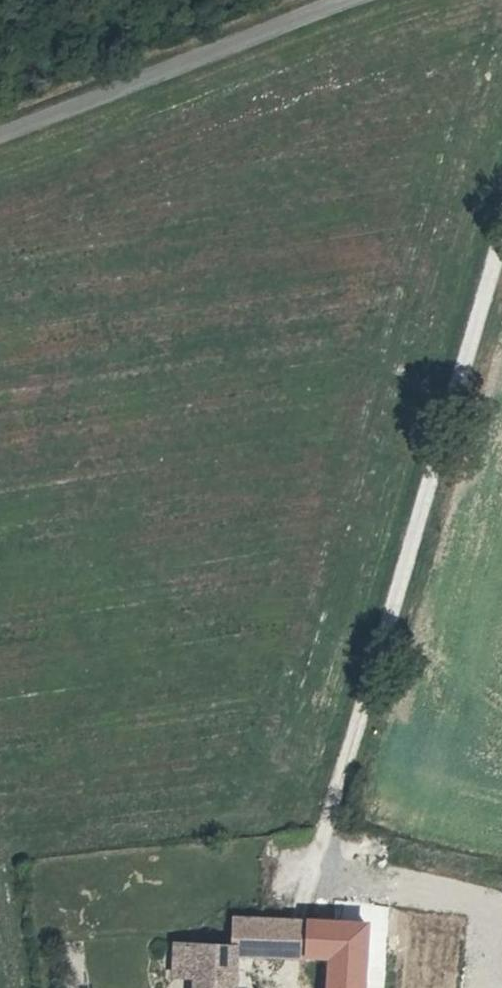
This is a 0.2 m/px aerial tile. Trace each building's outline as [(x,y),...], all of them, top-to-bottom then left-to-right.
[(229,910),(224,942),(226,942),(293,953),(297,922),(229,910)] [(293,953),(316,957),(312,987),(347,987),(351,963),(327,959),(332,927),(314,925),(297,922),(293,953)] [(355,930),(332,927),(327,959),(351,963),(355,930)] [(185,969),(189,935),(164,931),(159,965),(185,969)] [(189,935),(185,969),(182,987),(222,987),(226,942),(224,942),(189,935)]
